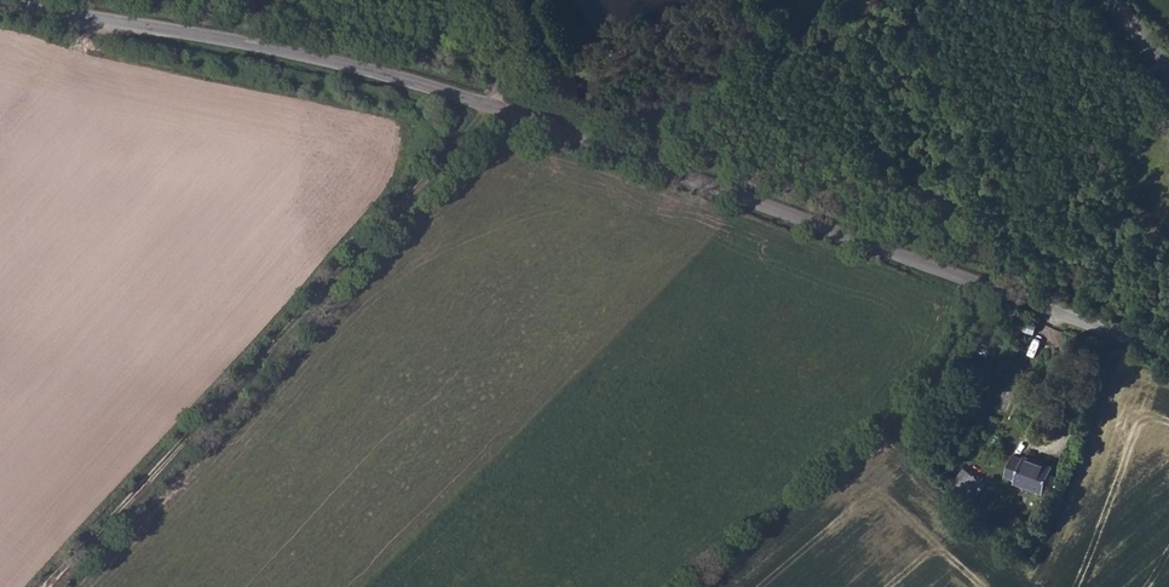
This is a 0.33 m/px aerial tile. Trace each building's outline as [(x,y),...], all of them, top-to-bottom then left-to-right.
[(1021,436),(1010,433),(1001,453),(1015,457),(1013,461),(1043,472),(1052,442),(1022,432),(1021,436)] [(965,467),(956,480),(978,496),(987,483),(965,467)]
